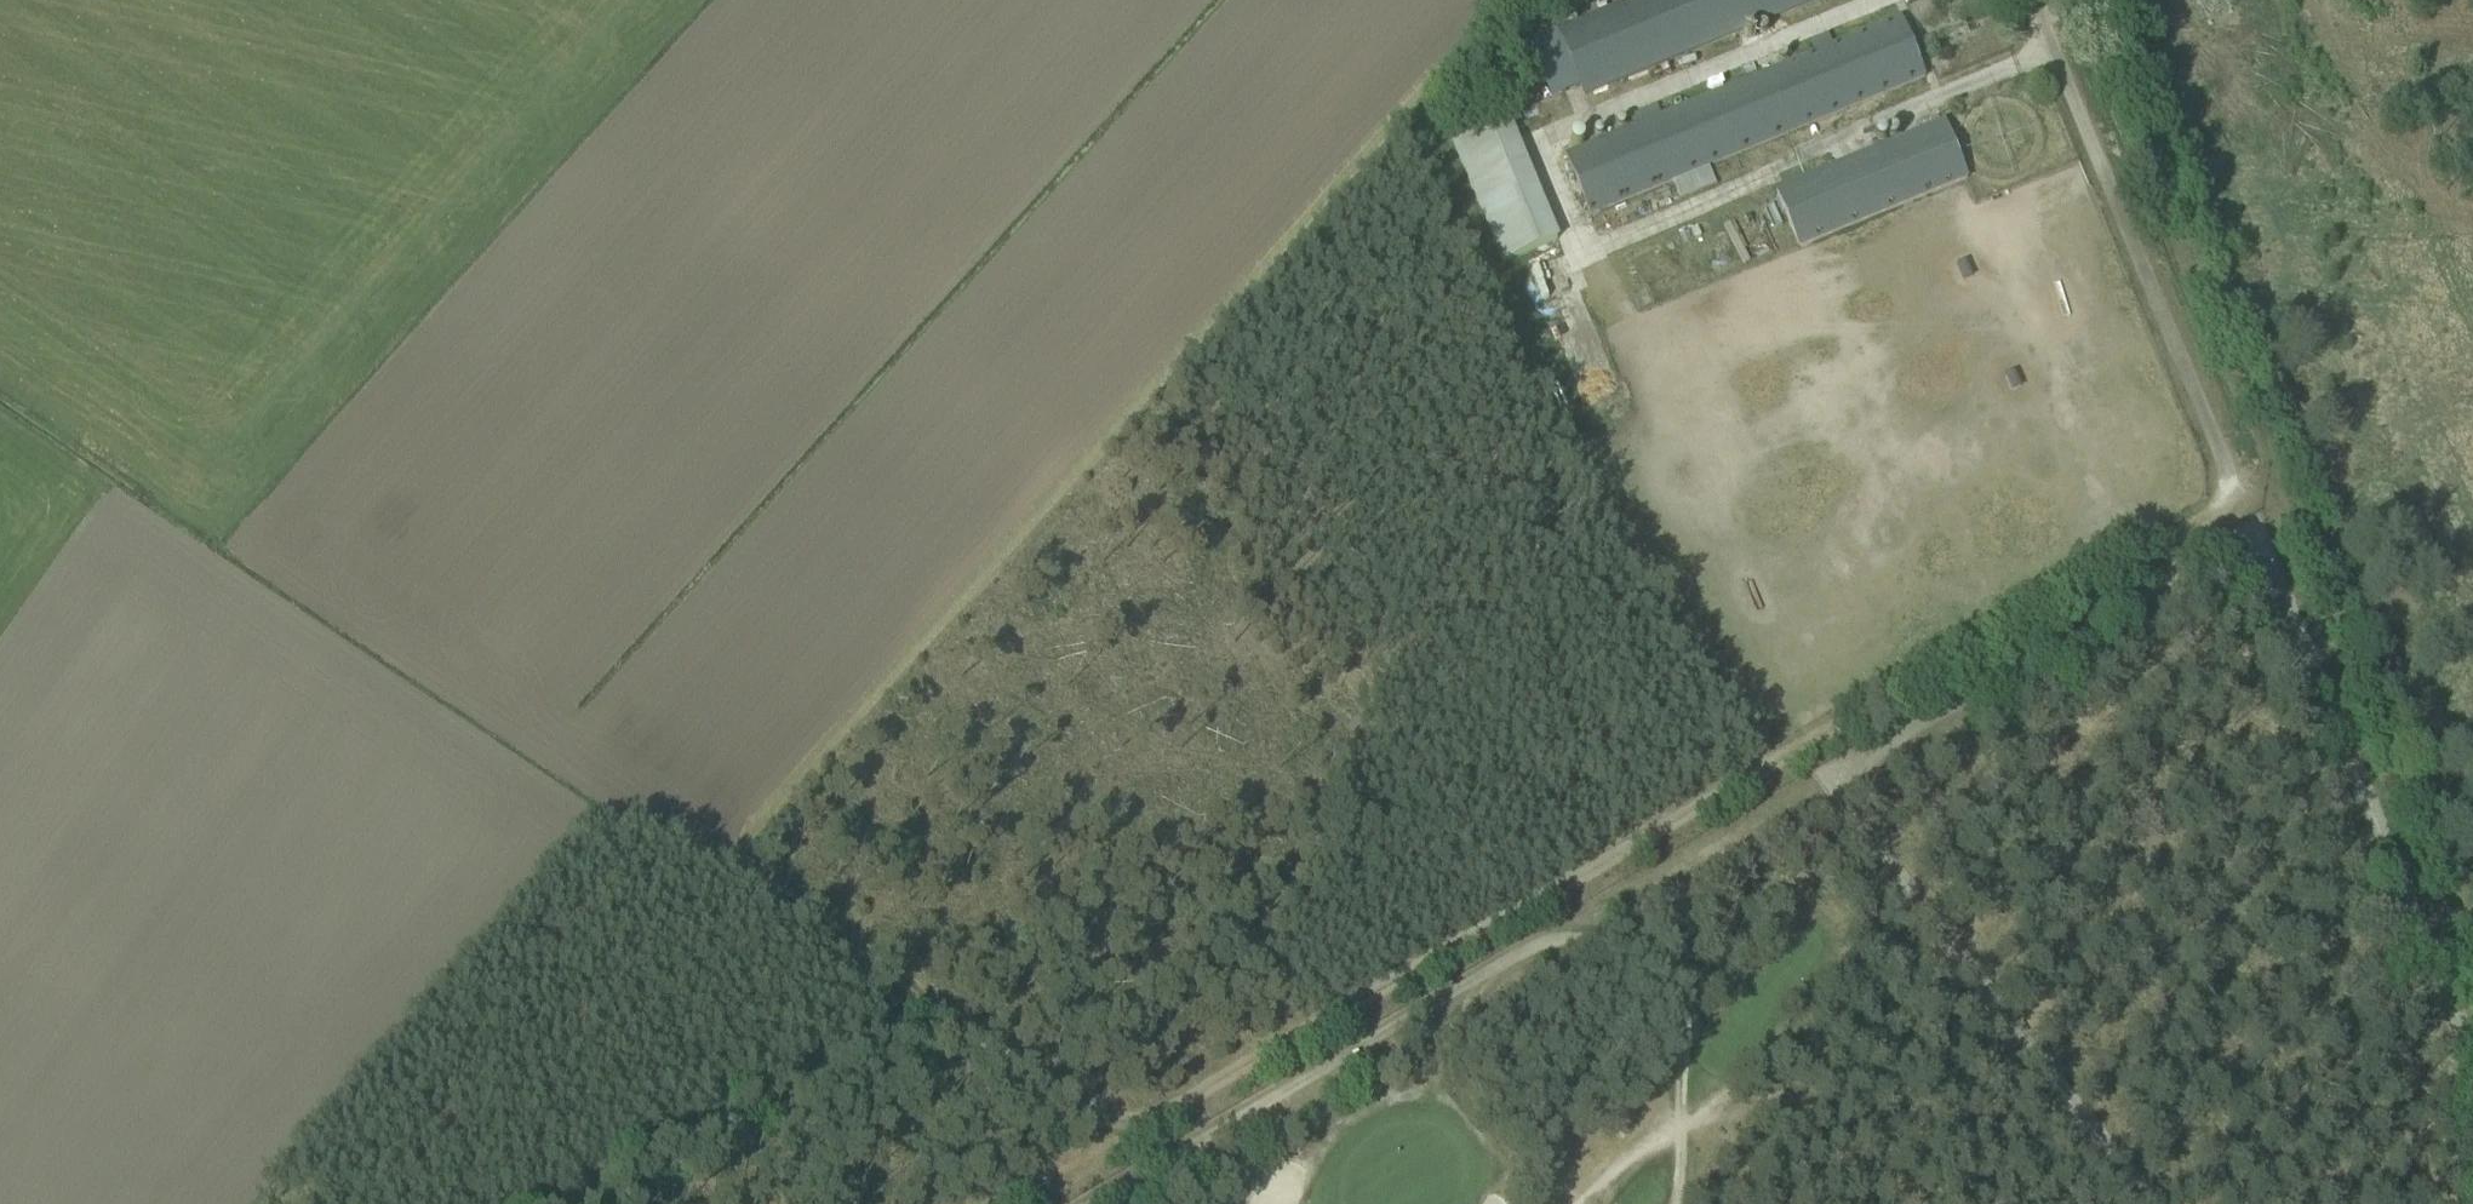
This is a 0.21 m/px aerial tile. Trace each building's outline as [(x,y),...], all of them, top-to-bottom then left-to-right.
[(1580,97),(1815,0),(1633,0),(1555,32),(1559,42),(1533,53),(1552,99),(1577,89),(1580,97)] [(1899,16),(1832,44),(1828,34),(1810,42),(1814,51),(1660,114),(1657,106),(1631,117),(1634,125),(1566,154),(1592,216),(1673,182),(1680,199),(1716,184),(1708,166),(1924,77),(1899,16)] [(1450,139),(1501,264),(1560,240),(1509,115),(1450,139)] [(1944,122),(1775,191),(1798,248),(1967,179),(1944,122)]
